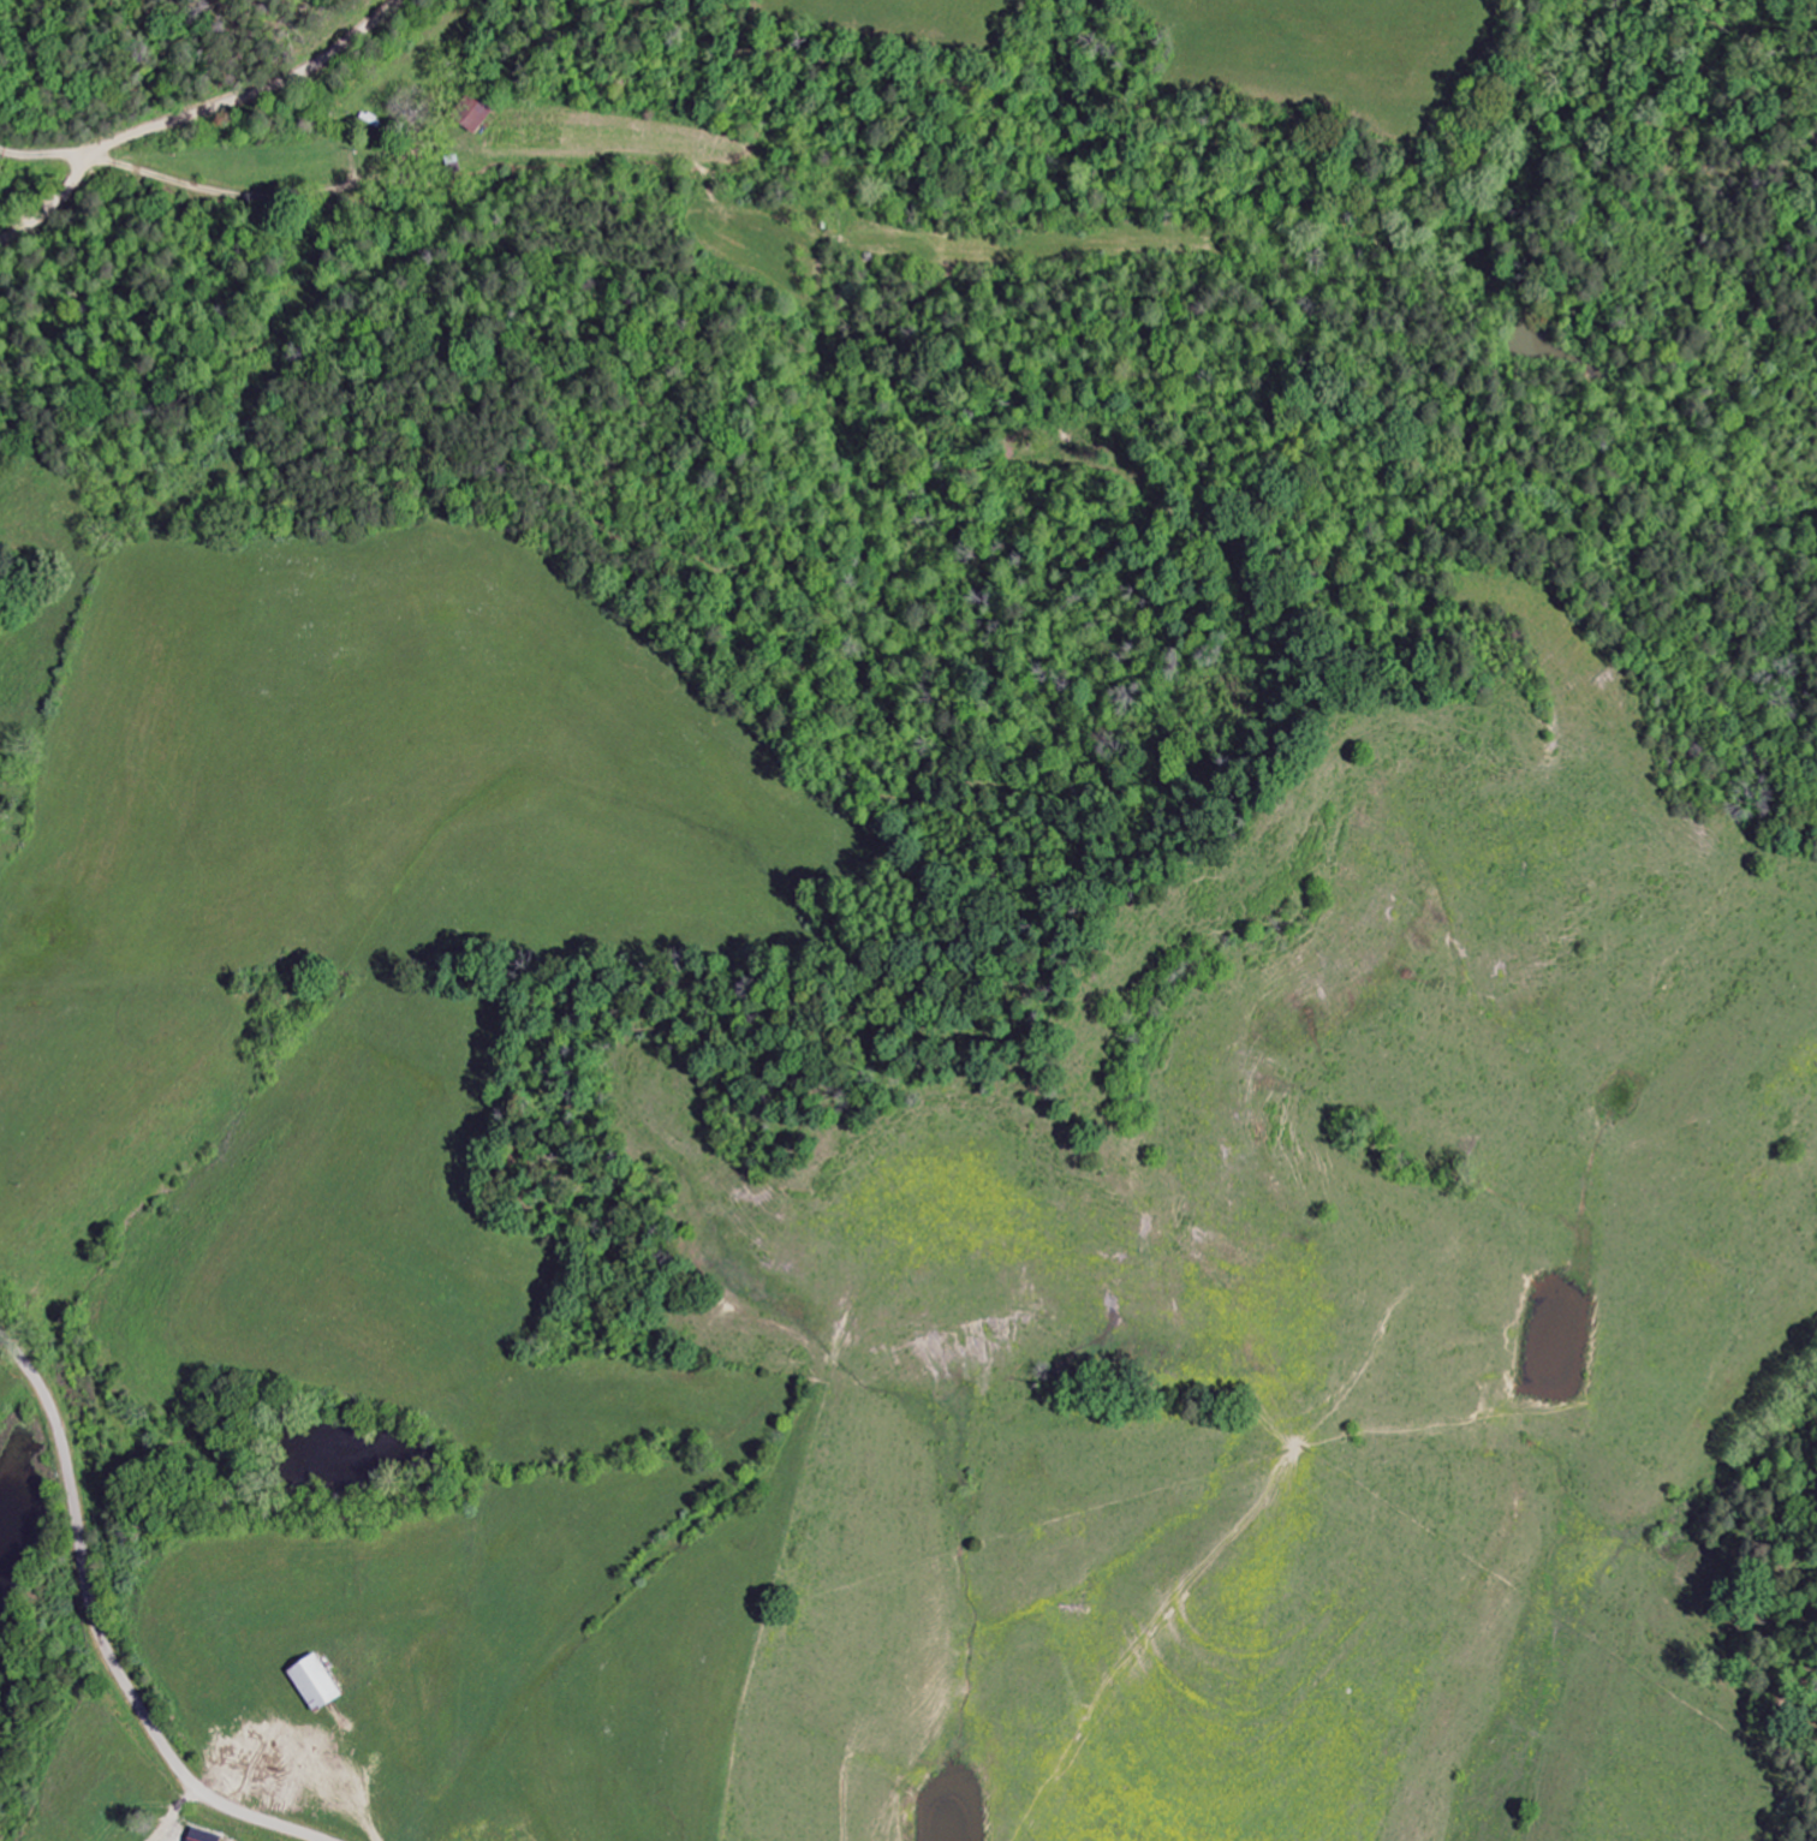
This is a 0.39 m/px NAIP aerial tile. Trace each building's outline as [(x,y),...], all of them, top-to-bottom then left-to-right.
[(335,1699),(315,1655),(285,1668),(305,1713),(335,1699)] [(220,1837),(190,1827),(186,1839),(187,1840),(186,1840),(218,1840),(220,1837)]
